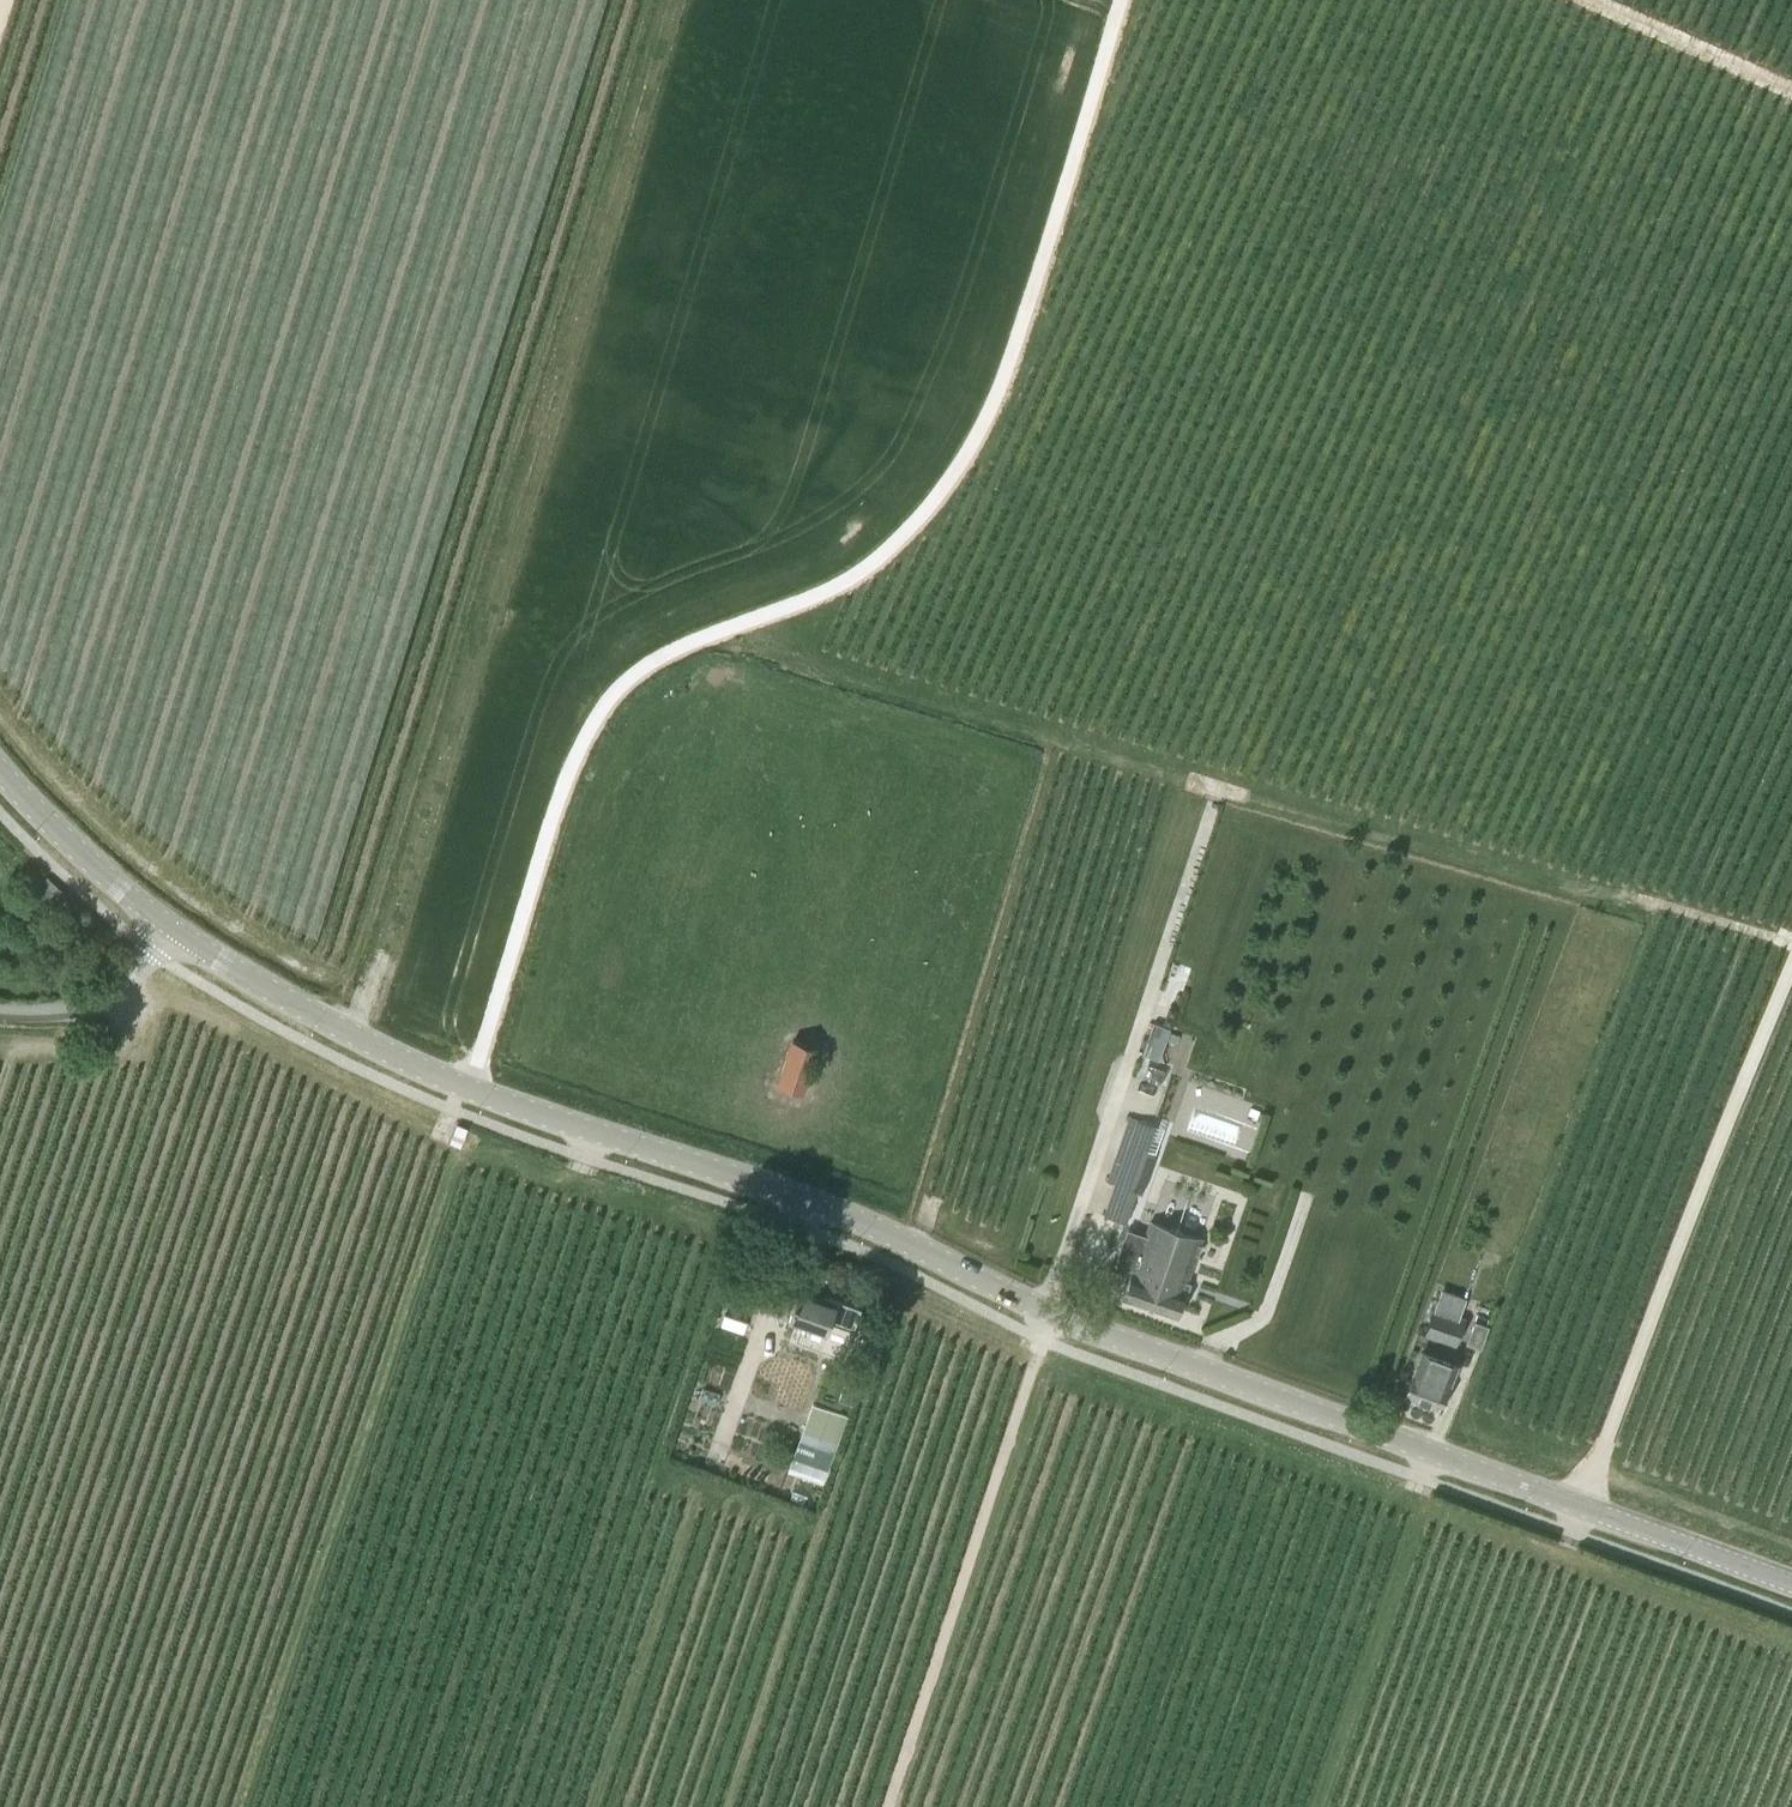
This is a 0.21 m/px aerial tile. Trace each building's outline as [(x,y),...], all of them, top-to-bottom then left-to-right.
[(1155,1022),(1144,1055),(1161,1060),(1171,1028),(1155,1022)] [(802,1092),(816,1047),(792,1039),(778,1084),(802,1092)] [(1126,1142),(1112,1184),(1102,1215),(1123,1222),(1133,1191),(1142,1194),(1156,1153),(1126,1142)] [(1182,1290),(1199,1235),(1149,1219),(1132,1274),(1129,1273),(1122,1295),(1177,1313),(1184,1291),(1182,1290)] [(852,1331),(861,1308),(837,1299),(836,1304),(799,1291),(789,1317),(828,1330),(830,1324),(852,1331)] [(1424,1336),(1455,1347),(1466,1318),(1461,1317),(1464,1308),(1437,1299),(1424,1336)] [(1475,1321),(1466,1344),(1480,1349),(1489,1326),(1475,1321)] [(1441,1406),(1456,1363),(1420,1350),(1405,1393),(1441,1406)] [(845,1384),(840,1399),(853,1403),(858,1388),(845,1384)] [(849,1409),(827,1401),(804,1463),(813,1466),(811,1471),(825,1476),(849,1409)]
